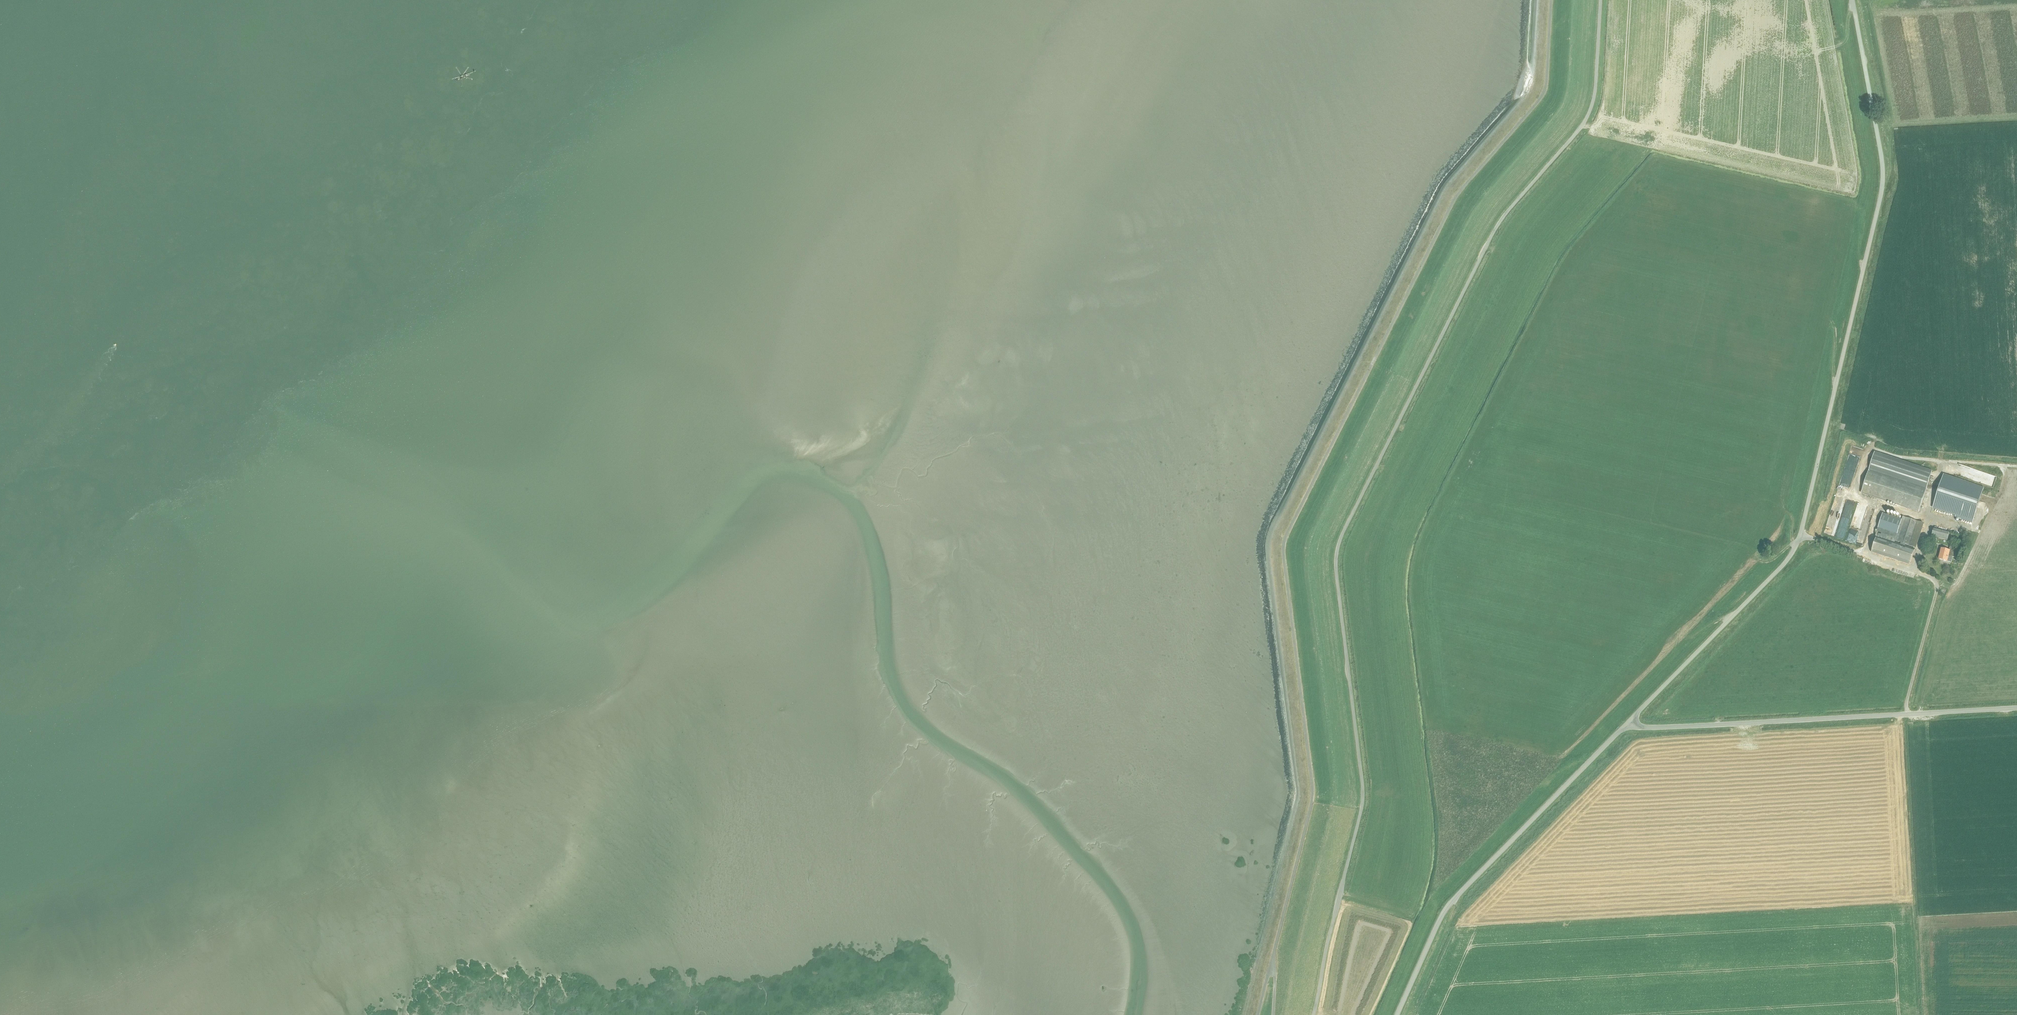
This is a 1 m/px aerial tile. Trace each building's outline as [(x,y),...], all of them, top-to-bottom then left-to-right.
[(1856,455),(1859,448),(1851,445),(1848,452),(1856,455)] [(1932,473),(1874,455),(1861,493),(1919,512),(1932,473)] [(1846,463),(1843,472),(1851,474),(1853,465),(1846,463)] [(1980,499),(1984,488),(1944,475),(1937,497),(1933,508),(1946,512),(1956,515),(1955,517),(1968,521),(1973,523),(1979,502),(1980,499)] [(1871,552),(1910,565),(1915,550),(1904,546),(1905,544),(1916,548),(1923,524),(1917,521),(1903,517),(1902,520),(1883,514),(1875,537),(1876,537),(1871,552)] [(1947,541),(1949,532),(1934,529),(1932,537),(1947,541)] [(1942,549),(1939,559),(1947,561),(1949,556),(1956,558),(1958,549),(1950,546),(1949,551),(1942,549)]
